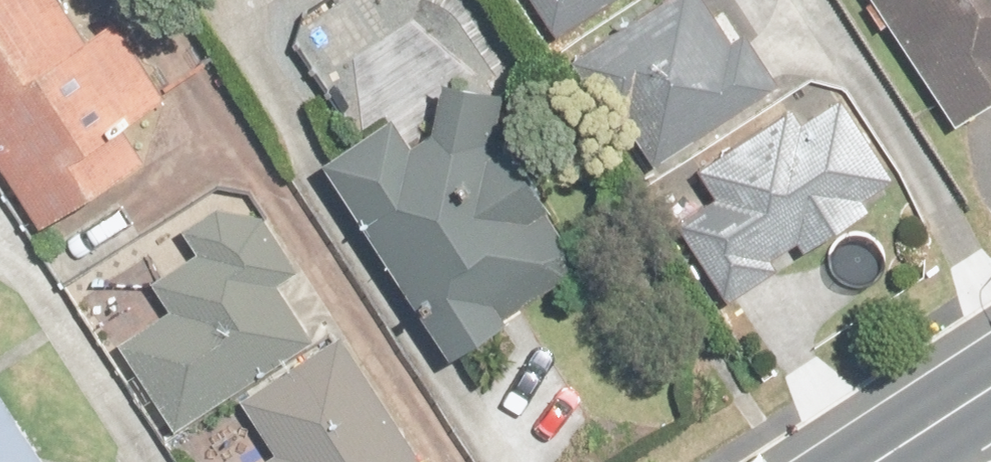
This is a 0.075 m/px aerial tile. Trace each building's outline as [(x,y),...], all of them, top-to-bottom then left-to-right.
[(43,231),(141,168),(119,133),(166,103),(117,27),(86,47),(57,0),(0,0),(0,163),(43,231)] [(296,47),(359,145),(329,164),(452,357),(601,261),(523,140),(498,100),(498,88),(496,75),(493,63),(488,52),(482,41),(475,31),(467,22),(457,14),(447,7),(436,2),(430,0),(370,0),(296,47)] [(556,38),(616,0),(532,0),(556,38)] [(643,174),(779,88),(724,0),(680,0),(575,66),(643,174)] [(958,134),(990,112),(990,0),(871,0),(958,134)] [(844,106),(803,136),(789,117),(705,177),(722,202),(680,232),(734,308),(902,187),(844,106)] [(290,273),(239,199),(192,232),(208,255),(160,288),(179,315),(125,352),(180,432),(313,341),(274,284),(290,273)] [(347,345),(247,406),(281,460),(279,461),(419,461),(347,345)] [(0,396),(0,461),(41,461),(0,396)]
